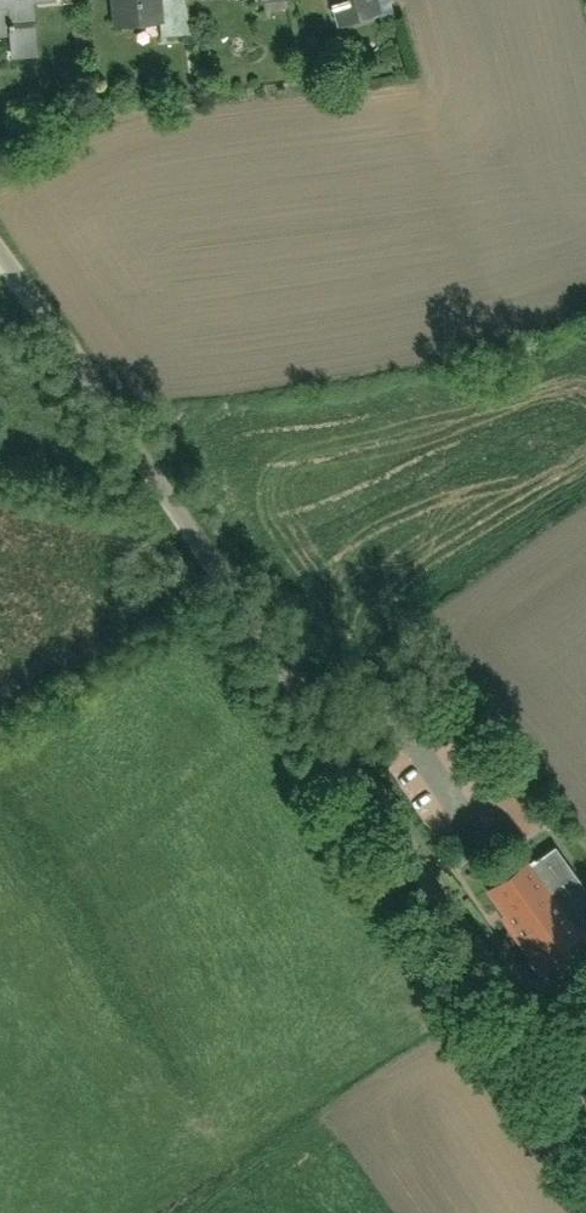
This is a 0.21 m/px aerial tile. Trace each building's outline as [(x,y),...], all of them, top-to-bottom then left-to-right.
[(34,29),(29,1),(44,0),(0,0),(0,32),(34,29)] [(108,19),(160,15),(158,0),(106,0),(108,19)] [(330,25),(376,16),(371,0),(323,0),(330,25)] [(509,775),(486,792),(519,836),(542,820),(509,775)] [(585,941),(585,883),(555,841),(483,894),(542,973),(585,941)] [(569,1044),(582,1062),(585,1059),(585,1032),(569,1044)]
